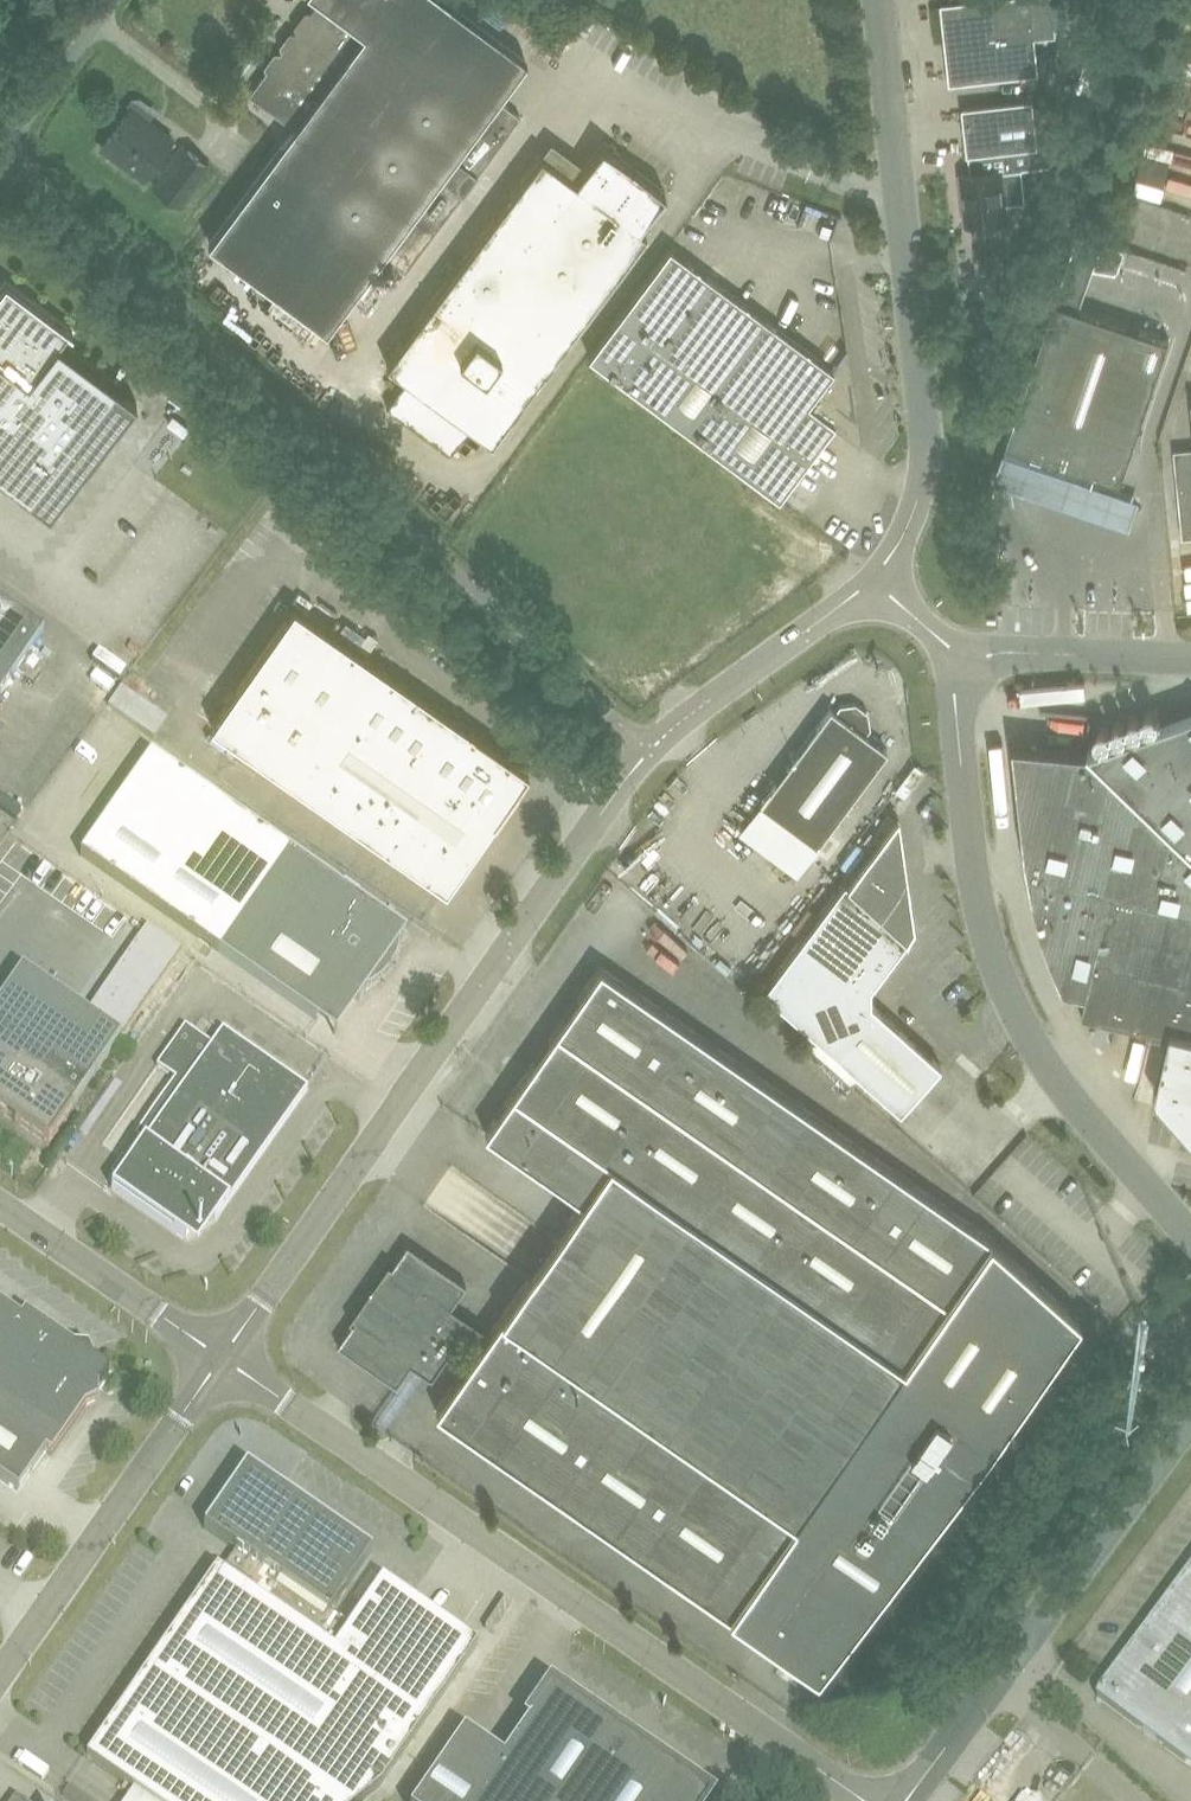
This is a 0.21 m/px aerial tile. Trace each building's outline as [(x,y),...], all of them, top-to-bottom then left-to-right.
[(326,328),(382,252),(405,269),(520,115),(497,98),(526,59),(447,0),(318,0),(249,93),(294,127),(209,241),(326,328)] [(1036,36),(1057,34),(1053,0),(964,0),(941,3),(950,82),(1040,72),(1036,36)] [(1033,99),(963,107),(969,154),(974,154),(1032,147),(1039,146),(1056,144),(1072,94),(1033,99)] [(173,138),(131,107),(102,147),(144,178),(173,138)] [(212,165),(182,143),(150,185),(180,207),(212,165)] [(448,458),(467,432),(489,444),(646,238),(638,233),(668,192),(602,146),(586,171),(550,144),(383,370),(403,385),(386,411),(448,458)] [(976,172),(961,174),(967,224),(974,223),(974,227),(978,227),(978,222),(1008,219),(1006,201),(1024,199),(1020,169),(1034,167),(1048,165),(1056,144),(1039,146),(1032,147),(974,154),(976,172)] [(1110,238),(1115,224),(1112,223),(1086,215),(1082,229),(1104,236),(1110,238)] [(1121,482),(1169,339),(1079,308),(1102,242),(1078,234),(1006,444),(1030,451),(1029,453),(1052,460),(1052,459),(1121,482)] [(858,419),(852,415),(854,411),(856,406),(857,402),(857,397),(856,392),(854,387),(851,383),(847,380),(851,374),(847,349),(833,368),(671,248),(590,357),(780,498),(835,425),(861,445),(858,419)] [(30,502),(50,517),(137,402),(126,393),(116,386),(58,343),(67,330),(72,333),(73,332),(5,282),(0,289),(0,480),(30,502)] [(1180,528),(1190,527),(1190,444),(1175,445),(1180,528)] [(44,632),(0,602),(0,695),(44,632)] [(469,729),(293,606),(211,724),(446,889),(494,821),(495,821),(530,771),(470,728),(469,729)] [(121,686),(107,705),(154,738),(168,718),(121,686)] [(835,711),(830,707),(760,802),(817,845),(888,749),(866,733),(870,727),(868,711),(856,702),(840,704),(835,711)] [(1091,748),(1015,739),(1028,852),(1036,894),(1042,922),(1052,952),(1065,983),(1089,989),(1082,1017),(1170,1037),(1157,1094),(1159,1097),(1173,1113),(1188,1116),(1185,1129),(1190,1136),(1190,711),(1091,748)] [(406,934),(152,755),(81,856),(217,952),(316,1021),(339,988),(358,1002),(406,934)] [(898,816),(848,883),(844,880),(762,989),(901,1110),(942,1064),(871,1002),(871,987),(900,946),(900,939),(906,939),(914,925),(899,817),(898,816)] [(990,1240),(991,1238),(600,967),(485,1133),(582,1201),(490,1334),(451,1307),(466,1285),(407,1244),(392,1266),(388,1263),(348,1320),(352,1323),(337,1345),(396,1386),(411,1364),(431,1378),(465,1329),(484,1342),(436,1412),(818,1676),(822,1670),(878,1598),(988,1453),(1080,1320),(990,1240)] [(48,1146),(73,1109),(71,1108),(120,1038),(21,970),(0,1001),(0,1113),(48,1146)] [(186,1009),(204,975),(196,971),(178,1004),(186,1009)] [(307,1089),(222,1030),(212,1044),(186,1026),(158,1066),(176,1078),(137,1135),(144,1140),(111,1188),(185,1240),(203,1215),(214,1223),(307,1089)] [(0,1305),(0,1480),(18,1492),(45,1453),(50,1456),(91,1397),(86,1393),(97,1388),(98,1388),(101,1383),(109,1372),(93,1361),(92,1362),(80,1360),(84,1355),(24,1314),(21,1319),(0,1305)] [(86,1759),(147,1800),(362,1800),(379,1788),(477,1646),(381,1580),(349,1627),(330,1613),(371,1553),(362,1555),(308,1518),(311,1513),(269,1484),(266,1489),(254,1481),(243,1483),(235,1495),(230,1491),(216,1512),(221,1515),(213,1527),(203,1529),(236,1551),(221,1573),(216,1570),(198,1596),(89,1754),(86,1759)] [(1097,1698),(1190,1768),(1190,1571),(1097,1698)] [(416,1800),(709,1800),(710,1799),(667,1769),(664,1774),(589,1722),(592,1718),(549,1688),(527,1721),(528,1722),(502,1759),(463,1733),(416,1800)]
